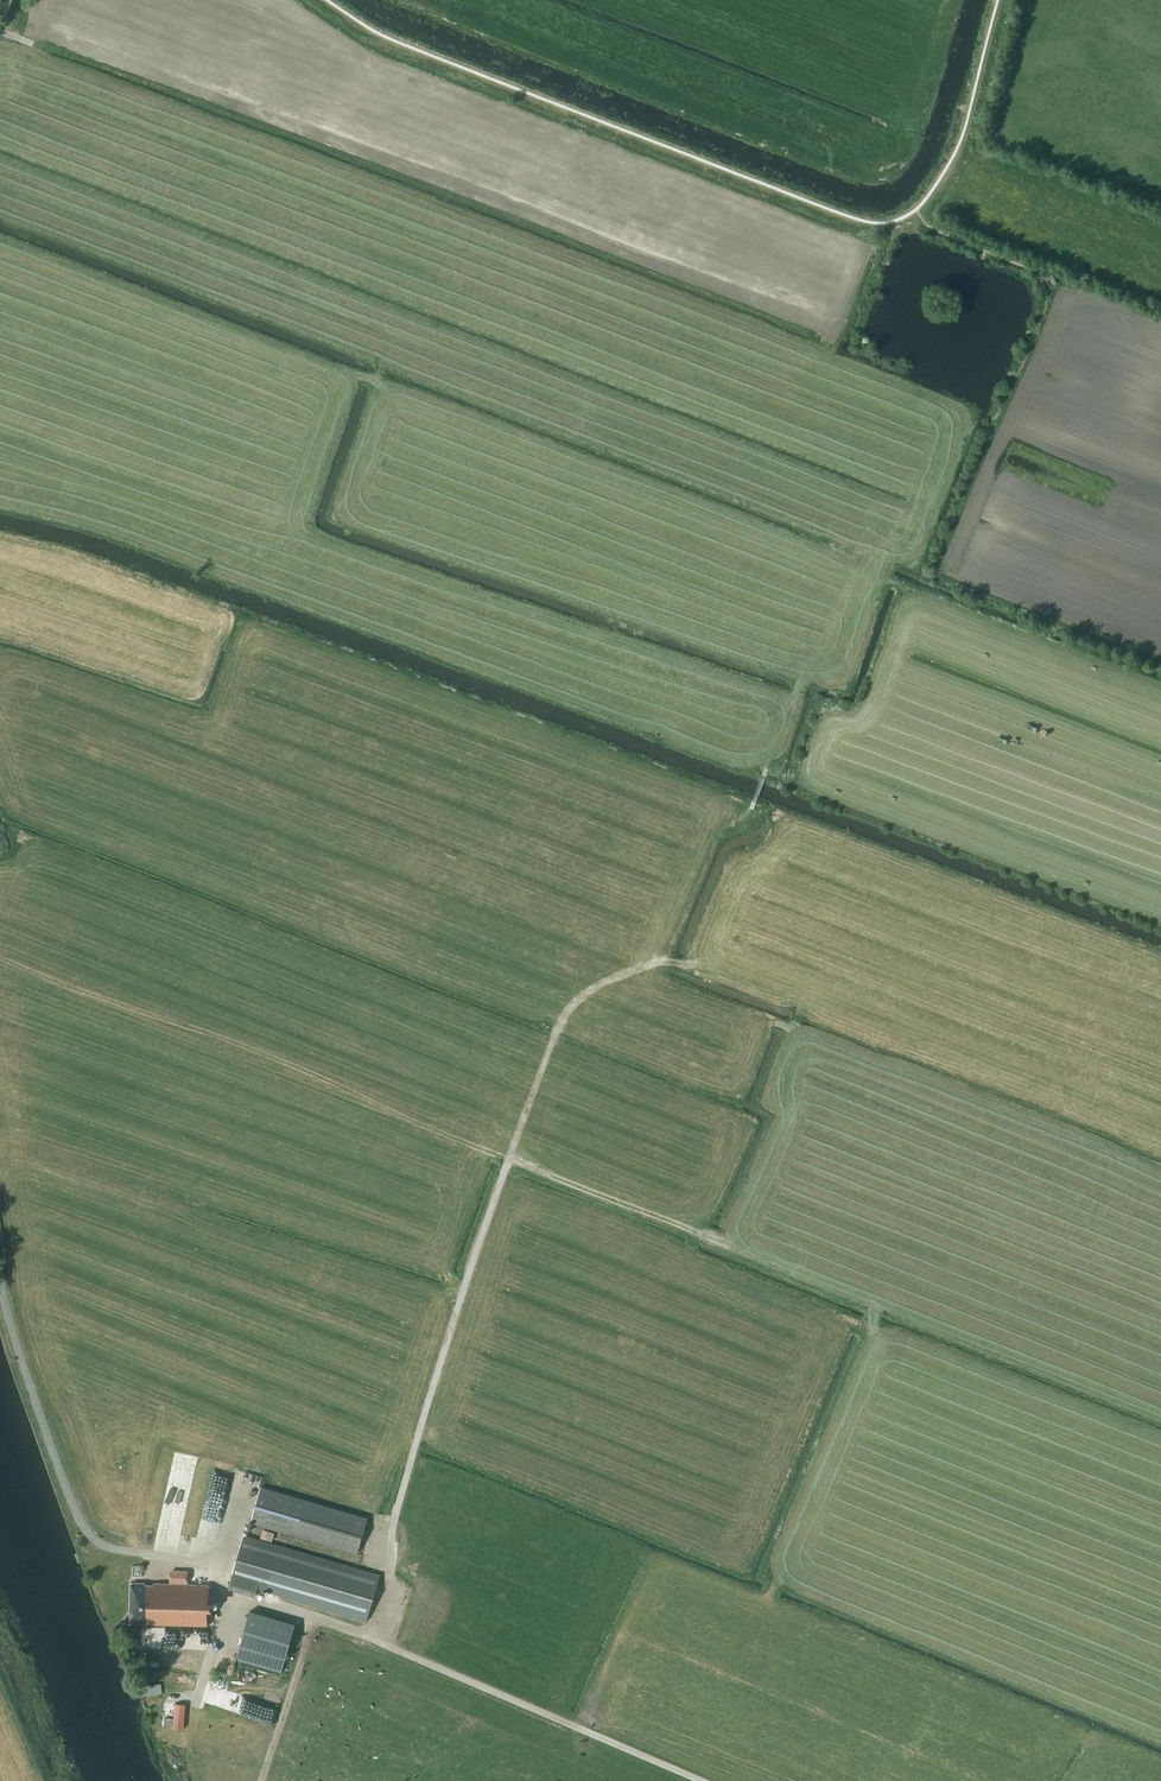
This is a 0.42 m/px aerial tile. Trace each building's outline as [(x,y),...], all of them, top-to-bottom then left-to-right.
[(261,1486),(251,1522),(356,1553),(367,1517),(261,1486)] [(213,1509),(214,1502),(207,1500),(203,1519),(221,1524),(224,1512),(213,1509)] [(264,1535),(275,1539),(278,1530),(267,1527),(264,1535)] [(367,1620),(380,1574),(247,1536),(241,1556),(238,1556),(228,1588),(255,1596),(257,1588),(367,1620)] [(191,1581),(191,1569),(173,1569),(173,1581),(191,1581)] [(208,1626),(209,1585),(155,1583),(154,1585),(146,1584),(146,1582),(131,1583),(130,1623),(208,1626)] [(286,1671),(289,1657),(297,1622),(251,1611),(239,1660),(286,1671)] [(145,1684),(146,1693),(163,1692),(163,1683),(145,1684)] [(213,1685),(208,1701),(273,1722),(278,1706),(213,1685)] [(175,1704),(174,1718),(165,1718),(164,1726),(184,1727),(185,1704),(175,1704)]
